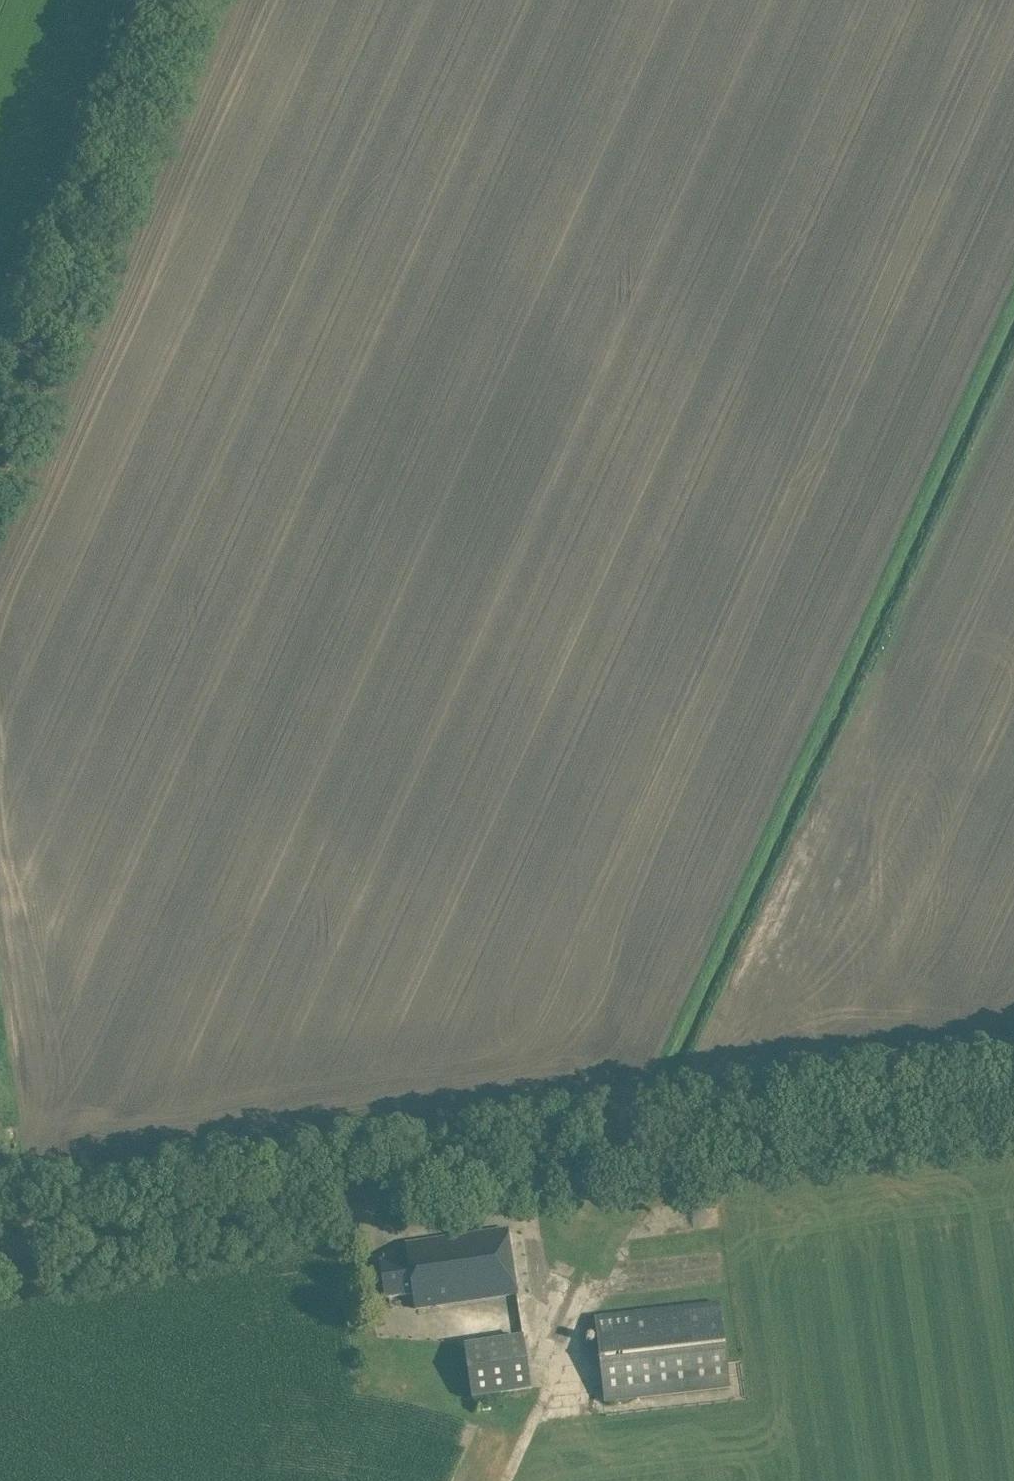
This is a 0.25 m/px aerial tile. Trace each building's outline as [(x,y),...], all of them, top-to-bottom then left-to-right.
[(380,1262),(384,1282),(386,1299),(415,1295),(417,1309),(517,1295),(511,1247),(507,1227),(407,1243),(409,1257),(380,1262)] [(604,1322),(614,1407),(739,1392),(729,1308),(604,1322)] [(465,1345),(472,1398),(532,1389),(524,1336),(465,1345)]
